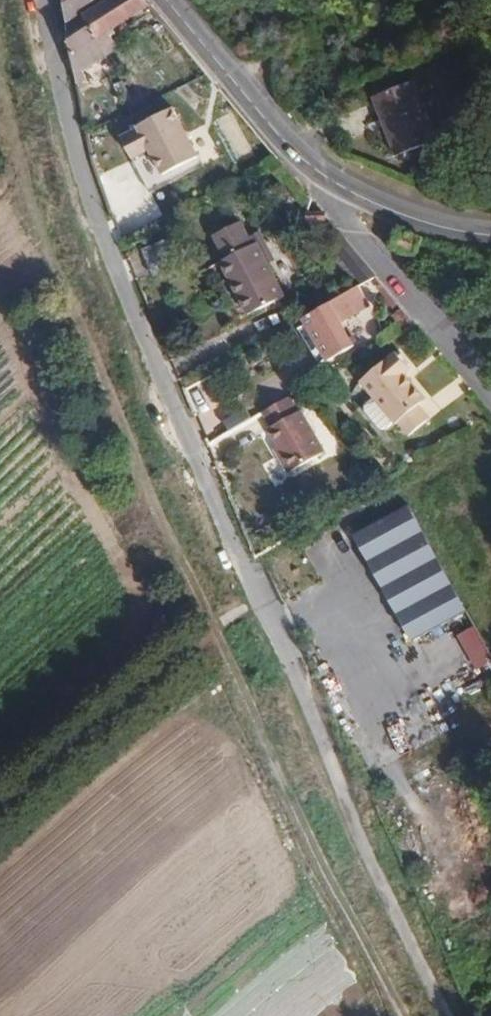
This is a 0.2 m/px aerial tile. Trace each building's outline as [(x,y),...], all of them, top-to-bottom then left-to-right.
[(93,0),(65,0),(77,74),(114,50),(106,34),(113,30),(93,0)] [(93,0),(113,30),(148,7),(142,0),(93,0)] [(437,136),(413,79),(376,95),(399,153),(437,136)] [(197,158),(171,111),(137,129),(138,131),(120,141),(132,161),(149,152),(163,177),(197,158)] [(149,152),(132,161),(150,196),(202,167),(197,158),(163,177),(149,152)] [(221,264),(252,247),(240,225),(209,242),(221,264)] [(285,296),(257,244),(252,247),(221,264),(213,268),(223,286),(232,281),(251,316),(285,296)] [(365,302),(357,288),(299,322),(325,365),(355,347),(337,319),(365,302)] [(399,334),(416,325),(408,315),(393,324),(399,334)] [(409,373),(395,355),(356,385),(369,402),(359,410),(362,417),(373,431),(379,435),(389,428),(391,426),(402,440),(424,424),(413,410),(422,403),(402,379),(409,373)] [(295,415),(286,400),(260,415),(269,430),(265,432),(273,444),(279,456),(275,458),(285,476),(321,456),(297,413),(295,415)] [(336,452),(327,427),(317,431),(326,455),(336,452)] [(409,643),(462,613),(404,507),(351,537),(409,643)] [(490,660),(490,657),(473,625),(455,635),(475,670),(490,660)]
